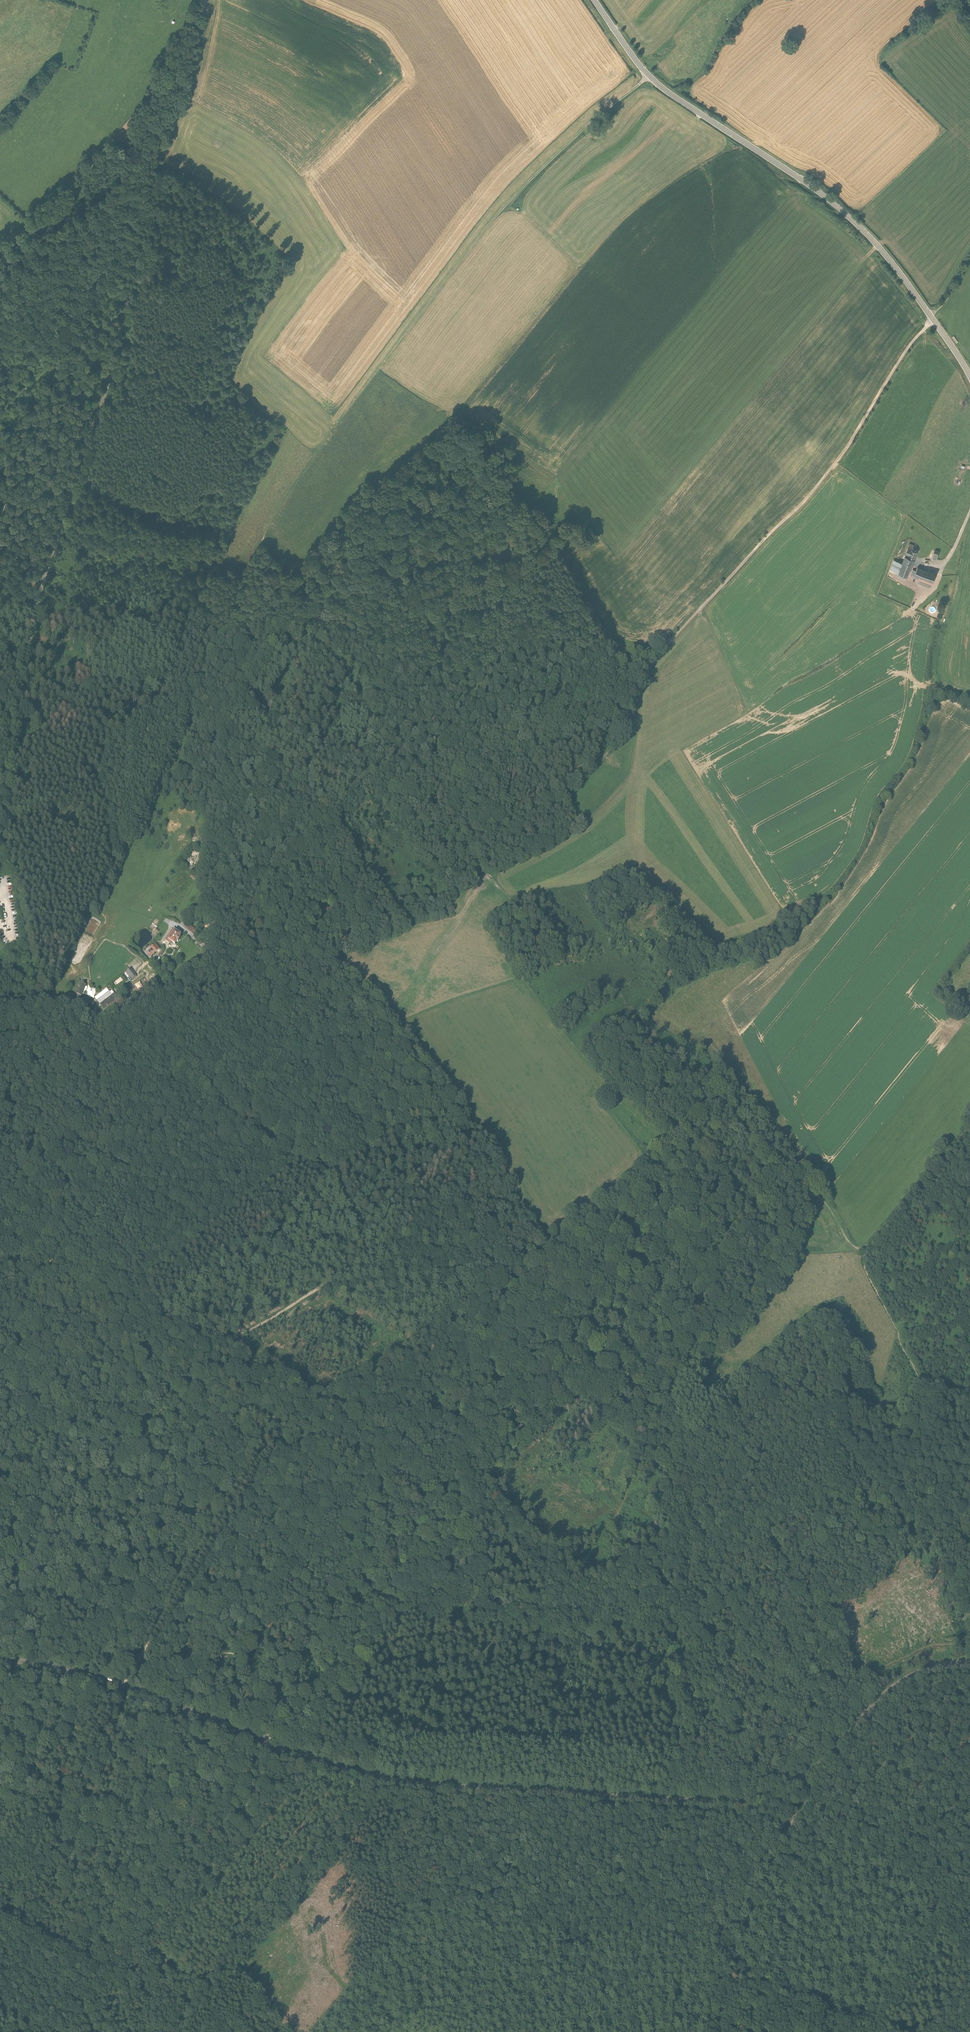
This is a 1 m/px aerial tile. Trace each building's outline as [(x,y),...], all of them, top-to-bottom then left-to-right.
[(901,562),(896,560),(893,559),(890,569),(898,573),(897,577),(904,579),(906,576),(907,576),(913,561),(914,559),(917,551),(913,549),(914,545),(909,543),(901,562)] [(930,587),(930,586),(931,585),(933,581),(936,574),(931,572),(917,567),(916,571),(913,570),(910,577),(912,578),(912,577),(918,579),(917,582),(930,587)] [(177,936),(175,934),(174,934),(170,941),(168,940),(167,942),(166,944),(170,946),(171,944),(175,947),(177,944),(178,945),(180,941),(179,941),(181,938),(180,937),(181,937),(178,935),(177,936)] [(156,948),(152,951),(147,955),(151,960),(159,952),(156,948)] [(136,976),(130,968),(126,972),(132,980),(136,976)] [(80,984),(75,994),(77,994),(81,996),(82,996),(86,986),(80,984)] [(109,992),(97,1000),(102,1007),(114,998),(109,992)] [(95,1003),(83,998),(81,1004),(93,1009),(95,1003)]
